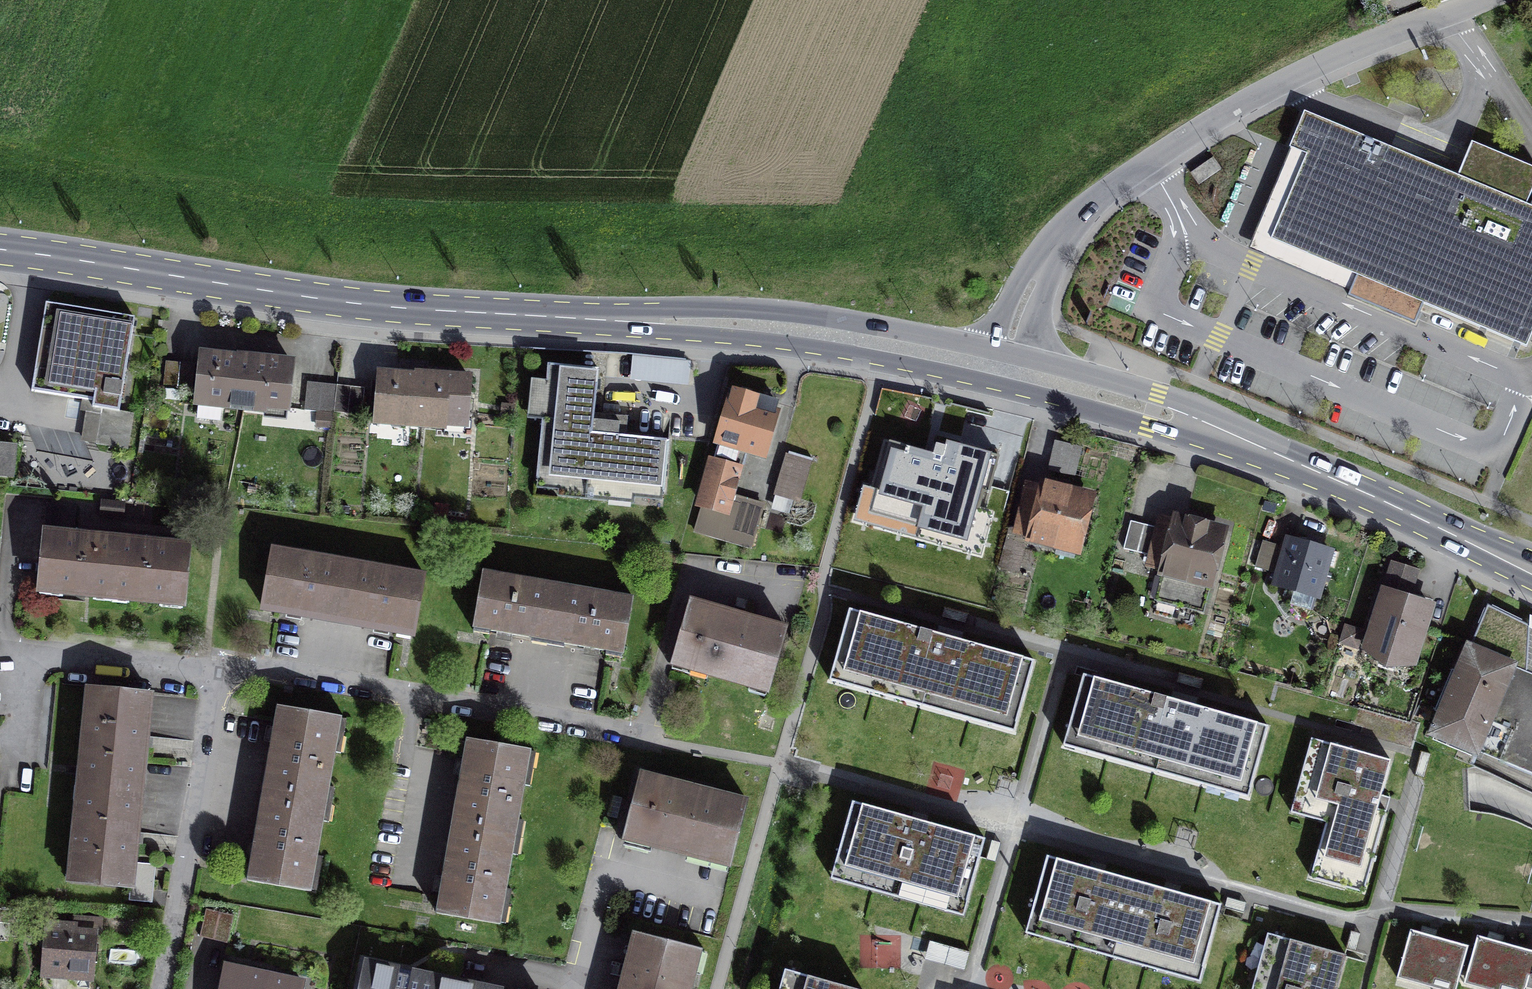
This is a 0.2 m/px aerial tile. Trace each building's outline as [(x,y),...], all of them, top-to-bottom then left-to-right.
[(1304,112),(1289,148),(1306,155),(1271,239),(1357,276),(1349,295),(1415,323),(1424,303),(1527,346),(1531,334),(1531,208),(1526,205),(1531,191),(1531,168),(1487,149),(1473,183),(1304,112)] [(1213,158),(1191,173),(1199,184),(1221,169),(1213,158)] [(134,413),(119,411),(135,318),(46,303),(35,369),(32,391),(82,399),(80,411),(86,412),(81,441),(128,449),(134,413)] [(632,374),(690,380),(693,356),(634,350),(632,374)] [(221,403),(243,405),(246,382),(241,382),(244,357),(239,357),(239,359),(202,355),(196,416),(220,419),(221,403)] [(292,363),(244,357),(241,382),(246,382),(243,405),(265,407),(266,401),(287,404),(292,363)] [(194,364),(166,361),(162,389),(191,392),(194,364)] [(537,479),(665,492),(670,441),(592,433),(599,369),(548,364),(537,479)] [(380,373),(376,416),(401,418),(401,421),(445,424),(445,418),(467,419),(470,378),(416,374),(416,376),(380,373)] [(322,383),(308,381),(305,409),(319,411),(322,383)] [(337,384),(322,383),(319,411),(334,413),(334,411),(337,384)] [(365,388),(337,384),(334,411),(361,415),(365,388)] [(776,402),(735,390),(720,441),(742,447),(762,453),(776,402)] [(964,425),(893,408),(880,459),(906,465),(906,462),(911,463),(912,458),(953,468),(964,425)] [(695,531),(751,547),(763,506),(727,496),(742,447),(720,441),(695,531)] [(1080,447),(1056,441),(1049,468),(1073,474),(1080,447)] [(0,444),(0,474),(12,475),(15,445),(0,444)] [(51,454),(49,477),(87,481),(89,458),(51,454)] [(799,501),(811,461),(788,454),(777,494),(799,501)] [(1088,503),(1028,487),(1017,529),(1033,533),(1032,539),(1037,540),(1040,543),(1058,548),(1060,539),(1077,544),(1088,503)] [(47,502),(44,532),(73,534),(76,505),(47,502)] [(1159,528),(1131,521),(1124,549),(1151,556),(1149,562),(1166,567),(1157,601),(1176,606),(1177,600),(1202,607),(1220,536),(1160,521),(1159,528)] [(39,590),(112,597),(117,538),(73,534),(44,532),(39,590)] [(1263,537),(1257,564),(1274,568),(1280,540),(1263,537)] [(191,545),(117,538),(112,597),(185,604),(191,545)] [(1330,551),(1289,539),(1276,585),(1294,590),(1290,603),(1313,610),(1330,551)] [(263,604),(339,618),(348,563),(273,549),(263,604)] [(339,618),(414,631),(424,576),(348,563),(339,618)] [(549,640),(559,583),(482,570),(472,627),(549,640)] [(549,640),(624,653),(634,596),(559,583),(549,640)] [(1430,606),(1383,592),(1371,634),(1346,627),(1341,642),(1357,647),(1361,632),(1370,635),(1366,650),(1368,651),(1372,654),(1377,657),(1382,660),(1387,662),(1393,663),(1399,664),(1404,664),(1410,663),(1412,664),(1430,606)] [(672,664),(771,693),(791,629),(692,599),(672,664)] [(1488,605),(1470,647),(1469,647),(1432,732),(1476,751),(1477,750),(1531,774),(1531,674),(1527,672),(1530,626),(1488,605)] [(1008,731),(1015,733),(1034,661),(849,610),(829,680),(836,682),(838,674),(856,679),(858,672),(877,677),(872,692),(878,694),(880,686),(905,693),(907,688),(944,699),(943,704),(967,710),(964,718),(971,719),(975,705),(993,710),(992,717),(1010,722),(1008,731)] [(1084,676),(1064,746),(1070,748),(1072,740),(1090,745),(1092,737),(1111,743),(1106,758),(1113,760),(1115,751),(1139,758),(1141,754),(1178,765),(1177,769),(1201,775),(1198,785),(1205,786),(1209,770),(1228,776),(1226,783),(1244,788),(1242,796),(1248,797),(1268,727),(1084,676)] [(90,688),(81,785),(140,791),(150,694),(90,688)] [(262,793),(326,804),(342,716),(278,704),(262,793)] [(468,739),(452,825),(515,837),(531,751),(468,739)] [(1314,864),(1359,876),(1364,859),(1372,861),(1386,811),(1378,809),(1391,761),(1312,739),(1310,744),(1319,747),(1304,801),(1330,809),(1314,864)] [(624,838),(730,865),(746,801),(640,774),(624,838)] [(71,881),(131,887),(133,862),(140,791),(81,785),(71,881)] [(311,891),(326,804),(262,793),(247,879),(311,891)] [(932,892),(967,902),(985,839),(853,801),(835,864),(870,875),(867,887),(880,891),(884,879),(924,890),(921,903),(928,905),(932,892)] [(499,923),(515,837),(452,825),(436,912),(499,923)] [(1116,944),(1134,881),(1047,856),(1029,919),(1075,932),(1071,944),(1084,948),(1088,936),(1116,944)] [(155,864),(133,862),(131,887),(130,900),(152,902),(155,864)] [(1134,881),(1116,944),(1145,952),(1141,964),(1155,967),(1158,955),(1203,968),(1221,905),(1134,881)] [(233,915),(206,909),(199,936),(227,942),(233,915)] [(48,924),(44,969),(91,973),(95,933),(100,934),(101,920),(75,918),(74,926),(48,924)] [(1429,974),(1458,982),(1468,946),(1411,930),(1397,978),(1425,986),(1429,974)] [(621,988),(689,988),(699,949),(635,933),(621,988)] [(1330,977),(1340,980),(1346,955),(1267,933),(1265,939),(1275,941),(1261,988),(1327,988),(1330,977)] [(1531,961),(1531,951),(1478,936),(1468,972),(1525,988),(1528,976),(1531,961)] [(367,965),(362,988),(456,988),(457,984),(367,965)] [(301,984),(225,968),(221,988),(300,988),(301,984)] [(785,969),(783,974),(793,977),(789,988),(858,988),(785,969)]
